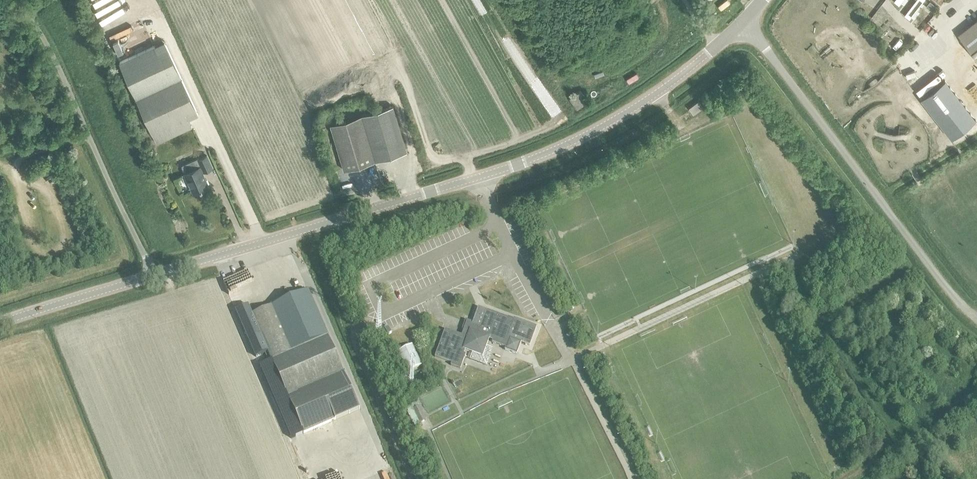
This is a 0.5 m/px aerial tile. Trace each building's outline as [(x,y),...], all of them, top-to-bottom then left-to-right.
[(934,3),(929,8),(933,11),(938,6),(934,3)] [(960,37),(976,59),(976,24),(960,37)] [(188,118),(198,113),(164,41),(119,62),(157,143),(192,127),(188,118)] [(699,100),(689,108),(693,114),(704,106),(699,100)] [(330,124),(344,170),(406,151),(393,105),(330,124)] [(185,172),(185,173),(194,193),(208,186),(202,172),(212,167),(206,155),(199,159),(198,158),(182,165),(185,172)] [(247,305),(235,310),(255,357),(268,352),(272,360),(260,366),(291,439),(304,433),(360,409),(307,290),(251,314),(247,305)] [(444,329),(435,355),(451,361),(450,364),(459,367),(465,353),(461,352),(463,348),(472,352),(482,356),(488,339),(489,337),(493,338),(492,341),(491,342),(494,343),(505,347),(503,350),(515,354),(520,342),(530,346),(537,327),(514,318),(513,320),(485,310),(477,307),(475,313),(471,324),(466,322),(461,336),(444,329)] [(412,344),(398,351),(407,372),(422,365),(412,344)]
